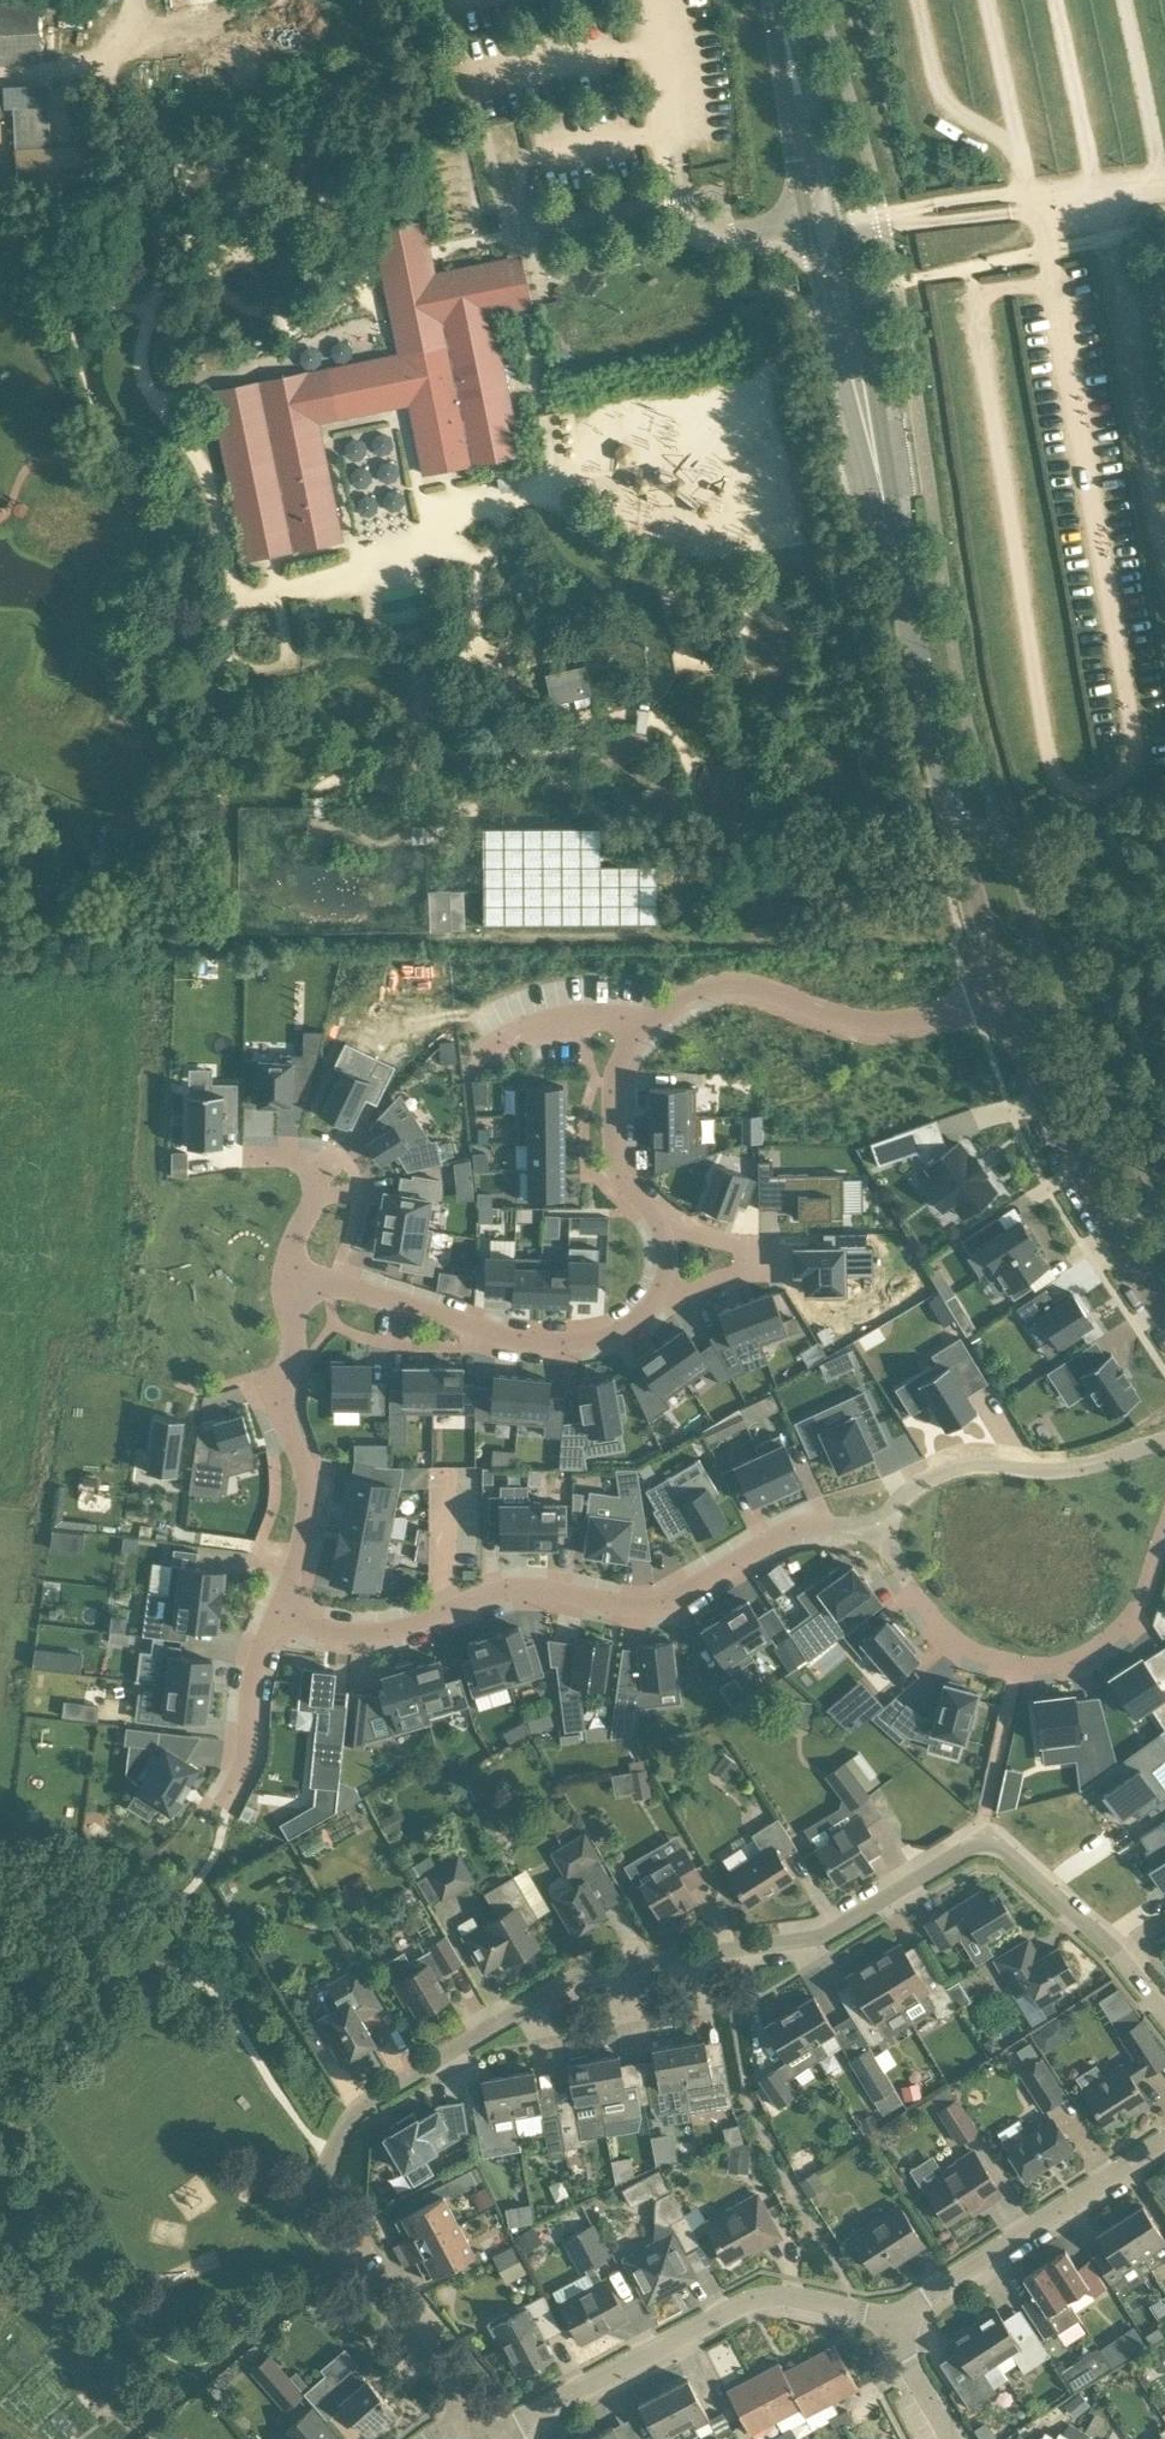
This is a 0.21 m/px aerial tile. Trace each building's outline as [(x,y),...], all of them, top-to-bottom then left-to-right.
[(41,57),(38,0),(0,0),(0,59),(41,57)] [(14,103),(18,187),(24,187),(36,186),(87,184),(86,142),(47,143),(44,83),(13,84),(14,93),(14,103)] [(14,103),(14,93),(4,93),(5,104),(14,103)] [(308,161),(293,160),(293,173),(307,173),(308,161)] [(398,351),(210,389),(228,476),(245,560),(269,555),(344,540),(322,428),(320,422),(409,404),(410,410),(423,474),(448,469),(464,466),(523,454),(516,417),(506,372),(502,351),(494,313),(517,308),(512,282),(506,255),(504,256),(436,270),(425,219),(422,219),(374,229),(396,339),(398,351)] [(512,282),(517,308),(532,305),(520,252),(506,255),(512,282)] [(549,673),(545,674),(549,689),(552,703),(569,699),(575,698),(589,695),(591,694),(585,665),(549,673)] [(569,699),(552,703),(555,720),(573,716),(569,699)] [(636,721),(635,730),(645,730),(646,722),(647,714),(648,707),(648,701),(638,701),(638,706),(637,713),(636,721)] [(437,823),(412,823),(412,828),(412,841),(437,840),(437,829),(437,823)] [(482,889),(482,924),(544,924),(591,924),(658,924),(658,886),(658,864),(600,864),(600,851),(600,848),(600,844),(600,838),(600,825),(575,825),(567,825),(548,825),(501,825),(482,825),(482,862),(482,871),(482,881),(482,889)] [(482,881),(482,862),(473,861),(471,867),(466,877),(474,880),(482,881)] [(428,890),(428,929),(450,929),(450,890),(428,890)] [(1045,991),(1035,995),(1043,1015),(1052,1012),(1045,991)] [(304,1029),(303,1049),(319,1049),(324,1030),(304,1029)] [(341,1067),(320,1110),(350,1124),(364,1095),(378,1102),(390,1078),(370,1068),(377,1054),(346,1040),(335,1064),(341,1067)] [(259,1060),(258,1104),(280,1105),(280,1103),(290,1103),(291,1075),(303,1075),(303,1054),(280,1053),(280,1060),(259,1060)] [(483,1080),(472,1080),(474,1103),(487,1102),(486,1080),(483,1080)] [(187,1145),(187,1146),(224,1147),(224,1145),(222,1145),(223,1119),(238,1119),(238,1083),(212,1083),(212,1094),(189,1094),(188,1094),(188,1095),(189,1095),(189,1145),(187,1145)] [(564,1085),(518,1086),(518,1114),(528,1114),(564,1114),(564,1085)] [(696,1087),(650,1087),(650,1116),(699,1115),(699,1114),(696,1114),(696,1087)] [(376,1136),(367,1141),(381,1162),(396,1152),(408,1170),(443,1162),(442,1157),(439,1143),(438,1139),(431,1140),(413,1112),(398,1122),(388,1106),(369,1126),(376,1136)] [(528,1114),(518,1114),(518,1143),(528,1142),(564,1142),(564,1114),(528,1114)] [(699,1115),(650,1116),(651,1145),(664,1144),(664,1168),(707,1154),(707,1142),(699,1142),(699,1115)] [(936,1119),(893,1134),(901,1156),(917,1150),(927,1166),(925,1167),(936,1181),(926,1188),(942,1209),(952,1202),(963,1216),(996,1190),(984,1174),(987,1172),(974,1155),(972,1158),(960,1142),(950,1149),(944,1140),(936,1119)] [(758,1130),(744,1131),(744,1142),(758,1142),(758,1130)] [(528,1142),(528,1171),(565,1170),(564,1142),(528,1142)] [(172,1151),(172,1175),(187,1175),(187,1152),(172,1151)] [(486,1152),(473,1154),(475,1168),(488,1166),(486,1152)] [(470,1159),(455,1163),(456,1179),(471,1178),(470,1159)] [(773,1160),(758,1160),(759,1184),(773,1183),(773,1160)] [(719,1164),(703,1205),(731,1215),(741,1188),(752,1193),(758,1179),(719,1164)] [(528,1171),(519,1171),(519,1200),(565,1199),(565,1170),(528,1171)] [(843,1173),(778,1174),(778,1208),(798,1208),(798,1218),(843,1217),(843,1173)] [(385,1191),(380,1222),(432,1231),(442,1232),(442,1231),(426,1228),(430,1200),(437,1201),(440,1179),(414,1175),(413,1178),(402,1177),(399,1193),(385,1191)] [(478,1194),(478,1206),(479,1206),(490,1206),(490,1194),(478,1194)] [(479,1206),(479,1221),(493,1221),(493,1206),(490,1206),(479,1206)] [(517,1208),(517,1220),(531,1220),(531,1208),(517,1208)] [(998,1214),(961,1239),(971,1253),(981,1247),(994,1267),(1035,1241),(1028,1229),(1021,1218),(1006,1227),(998,1214)] [(545,1216),(545,1228),(559,1229),(559,1217),(545,1216)] [(594,1218),(594,1232),(607,1233),(607,1218),(594,1218)] [(432,1231),(380,1222),(375,1252),(403,1257),(401,1267),(432,1272),(434,1259),(427,1258),(432,1231)] [(823,1246),(795,1246),(795,1272),(806,1272),(806,1289),(815,1289),(815,1295),(843,1294),(843,1273),(871,1273),(870,1246),(864,1246),(864,1232),(823,1232),(823,1246)] [(1050,1262),(1035,1241),(994,1267),(1015,1298),(1032,1286),(1026,1278),(1050,1262)] [(513,1256),(485,1255),(484,1292),(512,1293),(513,1256)] [(542,1258),(513,1256),(512,1293),(512,1302),(540,1303),(542,1258)] [(571,1259),(542,1258),(540,1303),(569,1304),(569,1295),(571,1259)] [(599,1260),(571,1259),(569,1295),(597,1296),(599,1260)] [(456,1291),(470,1293),(472,1276),(458,1274),(456,1291)] [(947,1280),(938,1285),(946,1299),(955,1293),(947,1280)] [(1046,1289),(1017,1309),(1027,1324),(1040,1316),(1060,1347),(1093,1324),(1072,1292),(1055,1304),(1046,1289)] [(772,1290),(745,1300),(762,1343),(788,1333),(783,1319),(772,1290)] [(963,1307),(955,1293),(946,1299),(954,1313),(963,1307)] [(726,1331),(710,1337),(713,1342),(730,1371),(740,1367),(736,1356),(762,1346),(763,1346),(762,1343),(745,1300),(719,1310),(726,1331)] [(794,1315),(783,1319),(788,1333),(802,1328),(794,1315)] [(684,1328),(661,1345),(688,1383),(710,1367),(722,1383),(732,1376),(730,1371),(713,1342),(701,1351),(684,1328)] [(940,1369),(922,1380),(924,1383),(934,1399),(931,1400),(930,1400),(929,1401),(946,1430),(976,1412),(960,1384),(978,1373),(984,1383),(987,1381),(961,1337),(932,1354),(941,1369),(940,1369)] [(645,1371),(631,1381),(649,1420),(670,1405),(665,1399),(688,1383),(661,1345),(638,1361),(645,1371)] [(852,1349),(839,1355),(845,1369),(859,1363),(852,1349)] [(1074,1354),(1046,1372),(1057,1390),(1079,1376),(1106,1417),(1139,1396),(1111,1352),(1084,1369),(1074,1354)] [(334,1378),(336,1378),(334,1403),(362,1406),(362,1410),(385,1411),(387,1383),(374,1382),(375,1364),(349,1362),(349,1361),(335,1360),(334,1378)] [(390,1390),(390,1412),(406,1412),(433,1412),(434,1366),(405,1366),(405,1391),(390,1390)] [(434,1366),(433,1412),(462,1413),(476,1413),(476,1390),(462,1390),(462,1384),(462,1383),(462,1366),(434,1366)] [(476,1413),(476,1418),(490,1419),(518,1422),(523,1376),(494,1373),(493,1387),(476,1385),(476,1390),(476,1413)] [(582,1403),(577,1404),(579,1414),(582,1413),(582,1417),(584,1417),(587,1435),(623,1429),(620,1410),(625,1410),(622,1393),(617,1393),(614,1375),(601,1377),(601,1374),(585,1377),(586,1380),(578,1381),(582,1403)] [(523,1376),(518,1422),(545,1425),(544,1435),(562,1437),(563,1424),(565,1397),(549,1396),(551,1379),(523,1376)] [(815,1413),(796,1422),(810,1454),(828,1446),(839,1470),(872,1455),(870,1451),(861,1430),(878,1423),(864,1391),(844,1400),(849,1412),(821,1424),(815,1413)] [(751,1403),(740,1408),(747,1424),(759,1418),(751,1403)] [(194,1460),(190,1493),(222,1497),(227,1463),(255,1455),(243,1414),(214,1422),(221,1446),(210,1449),(209,1462),(194,1460)] [(156,1417),(150,1472),(180,1474),(187,1421),(156,1417)] [(717,1422),(703,1429),(710,1442),(723,1436),(717,1422)] [(780,1434),(755,1445),(759,1454),(778,1493),(786,1489),(787,1493),(800,1487),(799,1483),(802,1482),(780,1434)] [(375,1443),(375,1465),(386,1466),(389,1466),(389,1443),(375,1443)] [(562,1445),(560,1467),(572,1467),(577,1467),(579,1446),(562,1445)] [(759,1454),(735,1465),(753,1504),(778,1493),(759,1454)] [(700,1458),(646,1490),(656,1508),(653,1510),(670,1538),(692,1525),(698,1535),(726,1519),(712,1495),(719,1491),(700,1458)] [(650,1461),(638,1468),(644,1478),(655,1471),(650,1461)] [(350,1476),(346,1502),(395,1512),(404,1466),(389,1466),(386,1466),(375,1465),(372,1481),(350,1476)] [(558,1466),(557,1476),(572,1476),(572,1467),(560,1467),(558,1466)] [(591,1514),(586,1554),(625,1559),(629,1530),(647,1528),(637,1468),(614,1467),(620,1501),(613,1502),(611,1517),(591,1514)] [(484,1469),(483,1485),(493,1485),(494,1470),(484,1469)] [(529,1469),(529,1484),(542,1485),(542,1484),(542,1469),(529,1469)] [(501,1495),(489,1495),(489,1520),(500,1520),(500,1546),(529,1546),(529,1503),(501,1503),(501,1495)] [(346,1502),(341,1528),(390,1538),(395,1512),(346,1502)] [(567,1503),(529,1503),(529,1546),(557,1546),(557,1529),(567,1529),(567,1503)] [(418,1526),(415,1542),(418,1543),(429,1545),(429,1528),(418,1526)] [(341,1528),(336,1554),(386,1563),(390,1538),(341,1528)] [(139,1537),(124,1536),(122,1549),(137,1551),(139,1537)] [(418,1543),(415,1558),(429,1561),(429,1545),(418,1543)] [(174,1548),(169,1593),(221,1600),(225,1570),(196,1567),(198,1551),(174,1548)] [(336,1554),(331,1580),(381,1589),(386,1563),(336,1554)] [(790,1628),(788,1629),(808,1660),(843,1634),(867,1616),(878,1608),(877,1607),(871,1611),(862,1597),(871,1590),(863,1579),(852,1565),(845,1570),(840,1564),(813,1584),(829,1605),(814,1616),(793,1632),(790,1628)] [(221,1600),(169,1593),(163,1637),(187,1640),(189,1626),(217,1629),(221,1600)] [(771,1636),(748,1599),(725,1614),(748,1651),(771,1636)] [(1154,1623),(1163,1638),(1164,1636),(1164,1615),(1159,1605),(1154,1623)] [(748,1651),(725,1614),(702,1628),(731,1674),(754,1659),(748,1651)] [(127,1617),(112,1615),(110,1630),(125,1632),(127,1617)] [(867,1616),(843,1634),(861,1656),(869,1650),(893,1678),(919,1656),(903,1637),(906,1635),(894,1621),(891,1623),(887,1619),(876,1628),(867,1616)] [(519,1626),(494,1634),(510,1684),(544,1674),(534,1641),(525,1644),(519,1626)] [(130,1633),(111,1631),(109,1641),(129,1643),(130,1633)] [(473,1658),(462,1662),(473,1696),(510,1684),(494,1634),(469,1642),(473,1658)] [(556,1664),(563,1729),(584,1727),(580,1690),(581,1686),(603,1689),(610,1641),(579,1637),(575,1666),(556,1664)] [(805,1658),(791,1637),(777,1647),(791,1668),(805,1658)] [(636,1667),(620,1665),(611,1737),(633,1735),(639,1687),(658,1685),(659,1690),(677,1688),(671,1640),(639,1644),(641,1667),(636,1667)] [(162,1643),(157,1682),(210,1689),(213,1659),(180,1655),(181,1646),(162,1643)] [(66,1651),(64,1668),(79,1670),(81,1653),(66,1651)] [(1110,1677),(1135,1716),(1150,1706),(1164,1727),(1164,1675),(1157,1680),(1143,1659),(1141,1656),(1110,1677)] [(439,1658),(414,1666),(429,1716),(469,1705),(461,1676),(446,1680),(439,1658)] [(379,1689),(392,1732),(430,1721),(429,1716),(414,1666),(413,1662),(396,1667),(397,1671),(383,1675),(386,1687),(379,1689)] [(302,1665),(297,1707),(329,1711),(328,1729),(315,1728),(309,1784),(338,1787),(343,1726),(346,1702),(337,1701),(332,1700),(335,1669),(302,1665)] [(735,1675),(719,1685),(732,1705),(747,1695),(735,1675)] [(906,1704),(893,1722),(907,1733),(909,1734),(930,1740),(928,1748),(959,1756),(963,1740),(964,1740),(969,1723),(973,1725),(977,1709),(973,1708),(977,1692),(964,1688),(965,1684),(949,1679),(948,1684),(945,1683),(935,1720),(925,1717),(906,1704)] [(157,1682),(152,1721),(178,1725),(180,1715),(206,1718),(208,1706),(211,1707),(213,1693),(209,1692),(210,1689),(157,1682)] [(349,1690),(343,1742),(365,1744),(370,1692),(349,1690)] [(844,1694),(826,1709),(851,1734),(885,1704),(875,1692),(857,1708),(844,1694)] [(1074,1694),(1036,1699),(1041,1744),(1077,1739),(1083,1787),(1117,1763),(1106,1720),(1078,1723),(1074,1694)] [(84,1703),(82,1717),(96,1719),(98,1705),(84,1703)] [(813,1706),(792,1703),(791,1714),(811,1717),(813,1706)] [(125,1708),(105,1706),(103,1721),(123,1724),(125,1708)] [(550,1712),(539,1716),(543,1727),(554,1723),(550,1712)] [(475,1726),(485,1723),(483,1714),(473,1717),(475,1726)] [(524,1720),(518,1724),(524,1734),(530,1731),(524,1720)] [(127,1726),(125,1743),(158,1747),(160,1730),(127,1726)] [(1098,1777),(1100,1779),(1101,1778),(1110,1790),(1103,1795),(1120,1819),(1133,1810),(1139,1817),(1137,1818),(1138,1820),(1164,1801),(1164,1787),(1152,1769),(1164,1760),(1164,1740),(1162,1736),(1163,1735),(1162,1733),(1098,1777)] [(166,1746),(129,1805),(149,1818),(158,1804),(170,1811),(181,1795),(182,1795),(189,1784),(188,1783),(198,1767),(166,1746)] [(843,1762),(825,1775),(851,1809),(868,1796),(843,1762)] [(647,1768),(622,1772),(625,1785),(632,1784),(634,1798),(651,1795),(647,1768)] [(339,1779),(336,1810),(361,1796),(355,1786),(339,1779)] [(1020,1787),(1002,1782),(996,1811),(1016,1806),(1020,1787)] [(240,1816),(249,1820),(255,1808),(246,1803),(240,1816)] [(280,1823),(289,1838),(321,1819),(323,1818),(314,1803),(280,1823)] [(849,1829),(816,1848),(836,1881),(869,1861),(867,1857),(881,1848),(860,1813),(845,1823),(849,1829)] [(728,1873),(750,1906),(794,1878),(795,1878),(782,1858),(798,1847),(778,1817),(752,1833),(763,1851),(728,1873)] [(1139,1835),(1140,1837),(1145,1833),(1152,1844),(1144,1849),(1155,1866),(1161,1875),(1156,1878),(1163,1889),(1164,1888),(1164,1823),(1163,1820),(1139,1835)] [(554,1897),(574,1932),(577,1930),(580,1935),(597,1925),(594,1921),(606,1913),(591,1888),(610,1877),(585,1834),(554,1852),(567,1875),(568,1874),(574,1885),(573,1886),(567,1876),(560,1875),(551,1881),(549,1888),(554,1897)] [(651,1866),(656,1874),(641,1882),(663,1920),(695,1901),(688,1888),(704,1879),(684,1846),(651,1866)] [(459,1852),(427,1871),(428,1873),(441,1898),(443,1900),(476,1880),(459,1852)] [(538,1945),(526,1924),(539,1917),(527,1896),(514,1874),(485,1892),(498,1916),(483,1925),(465,1936),(472,1948),(484,1969),(502,1959),(505,1964),(538,1945)] [(947,1909),(925,1923),(941,1947),(959,1935),(977,1961),(994,1950),(987,1939),(1015,1921),(998,1892),(988,1898),(982,1889),(947,1910),(947,1909)] [(352,1950),(339,1927),(323,1937),(337,1959),(352,1950)] [(396,1981),(392,1983),(405,2004),(409,2001),(418,2015),(449,1997),(435,1973),(442,1969),(443,1971),(462,1959),(447,1933),(428,1945),(431,1949),(410,1961),(405,1951),(385,1963),(396,1981)] [(1058,1986),(1076,1976),(1058,1946),(1041,1957),(1029,1938),(995,1958),(1017,1995),(1030,1987),(1041,2005),(1062,1993),(1058,1986)] [(900,1943),(874,1959),(902,2004),(911,2021),(933,2008),(939,2019),(959,2007),(947,1987),(947,1988),(935,1967),(920,1976),(900,1943)] [(849,2011),(871,2045),(894,2032),(911,2022),(902,2004),(874,1959),(847,1975),(863,2002),(849,2011)] [(314,2023),(303,2029),(316,2051),(327,2045),(331,2042),(342,2061),(375,2041),(361,2017),(381,2005),(358,1967),(328,1985),(330,1988),(320,1994),(331,2011),(313,2021),(314,2023)] [(960,1980),(947,1987),(959,2007),(971,1999),(960,1980)] [(1106,2017),(1128,2009),(1119,1987),(1098,1996),(1106,2017)] [(815,1995),(790,2010),(819,2059),(829,2053),(821,2039),(836,2030),(815,1995)] [(1133,2008),(1111,2019),(1115,2028),(1137,2017),(1133,2008)] [(786,2060),(760,2078),(779,2106),(798,2093),(789,2079),(819,2059),(790,2010),(765,2025),(786,2060)] [(1042,2049),(1069,2032),(1057,2012),(1029,2029),(1042,2049)] [(1125,2066),(1123,2063),(1083,2089),(1106,2126),(1147,2100),(1133,2079),(1146,2071),(1147,2074),(1164,2062),(1164,2057),(1141,2020),(1121,2033),(1137,2058),(1125,2066)] [(705,2039),(679,2043),(692,2112),(733,2104),(724,2062),(710,2065),(705,2039)] [(1037,2054),(1030,2042),(1018,2050),(1025,2062),(1037,2054)] [(679,2043),(652,2048),(658,2080),(647,2082),(652,2108),(663,2124),(691,2119),(688,2102),(689,2102),(679,2043)] [(869,2046),(849,2058),(873,2099),(894,2087),(869,2046)] [(620,2054),(594,2058),(604,2117),(605,2121),(641,2115),(636,2084),(626,2086),(620,2054)] [(573,2098),(557,2101),(566,2148),(583,2145),(579,2121),(604,2117),(594,2058),(568,2063),(573,2098)] [(1021,2071),(1045,2108),(1065,2095),(1041,2058),(1021,2071)] [(534,2069),(509,2074),(520,2135),(545,2131),(550,2157),(566,2154),(559,2114),(543,2117),(534,2069)] [(488,2111),(475,2113),(481,2148),(520,2141),(509,2074),(482,2078),(488,2111)] [(918,2082),(901,2086),(905,2100),(922,2096),(918,2082)] [(979,2130),(958,2097),(937,2110),(958,2143),(979,2130)] [(400,2127),(384,2137),(395,2155),(391,2157),(397,2167),(401,2165),(403,2170),(405,2169),(413,2184),(432,2174),(424,2159),(437,2151),(429,2136),(444,2127),(453,2142),(469,2133),(464,2100),(441,2104),(433,2108),(435,2111),(419,2119),(415,2111),(397,2121),(400,2127)] [(874,2113),(859,2118),(865,2134),(879,2128),(874,2113)] [(1013,2157),(1026,2177),(1073,2147),(1053,2117),(1031,2131),(1021,2115),(997,2131),(1013,2157)] [(671,2136),(653,2139),(657,2161),(675,2158),(671,2136)] [(730,2169),(748,2169),(748,2142),(730,2146),(730,2169)] [(961,2166),(927,2188),(947,2221),(982,2198),(985,2204),(1002,2193),(989,2173),(975,2149),(957,2161),(961,2166)] [(817,2168),(810,2152),(791,2161),(799,2177),(817,2168)] [(630,2156),(612,2160),(616,2182),(634,2174),(631,2156),(630,2156)] [(423,2194),(428,2202),(447,2199),(477,2183),(470,2169),(423,2194)] [(800,2181),(809,2195),(824,2186),(815,2171),(800,2181)] [(643,2177),(622,2188),(632,2205),(652,2194),(643,2177)] [(650,2253),(631,2263),(638,2277),(635,2278),(648,2302),(697,2276),(685,2253),(702,2244),(685,2214),(672,2189),(670,2190),(656,2198),(655,2219),(667,2223),(672,2232),(646,2246),(650,2253)] [(705,2222),(726,2260),(763,2240),(766,2244),(781,2235),(758,2193),(705,2222)] [(428,2202),(437,2222),(448,2242),(459,2261),(463,2270),(485,2259),(479,2249),(474,2251),(447,2199),(428,2202)] [(405,2239),(437,2222),(428,2202),(395,2220),(405,2239)] [(530,2203),(506,2208),(509,2226),(533,2221),(530,2203)] [(852,2234),(874,2269),(903,2250),(906,2255),(924,2243),(899,2204),(852,2234)] [(1120,2220),(1151,2268),(1161,2262),(1153,2250),(1164,2242),(1164,2238),(1143,2205),(1120,2220)] [(1151,2268),(1120,2220),(1096,2235),(1106,2250),(1094,2257),(1111,2283),(1123,2276),(1120,2271),(1134,2262),(1142,2274),(1151,2268)] [(516,2232),(524,2247),(543,2236),(535,2221),(531,2223),(516,2232)] [(564,2235),(582,2268),(611,2252),(595,2221),(564,2235)] [(404,2265),(416,2259),(448,2242),(437,2222),(394,2245),(404,2265)] [(448,2242),(416,2259),(426,2278),(459,2261),(448,2242)] [(494,2254),(507,2280),(528,2268),(515,2243),(494,2254)] [(1066,2249),(1045,2263),(1068,2299),(1089,2285),(1095,2295),(1108,2286),(1090,2259),(1078,2267),(1066,2249)] [(1035,2294),(1022,2302),(1045,2336),(1056,2328),(1059,2332),(1080,2318),(1044,2263),(1023,2277),(1035,2294)] [(569,2320),(580,2341),(610,2324),(612,2326),(628,2317),(606,2277),(560,2302),(569,2320)] [(509,2312),(487,2323),(498,2342),(501,2340),(520,2375),(555,2356),(545,2338),(562,2329),(543,2293),(517,2307),(519,2310),(511,2315),(509,2312)] [(979,2320),(973,2324),(998,2361),(1012,2352),(1025,2372),(1051,2354),(1035,2330),(1019,2341),(997,2308),(991,2312),(990,2310),(978,2318),(979,2320)] [(1008,2378),(973,2324),(967,2328),(966,2325),(954,2333),(955,2336),(949,2339),(971,2372),(954,2383),(970,2407),(996,2390),(994,2387),(1008,2378)] [(1158,2327),(1146,2334),(1152,2342),(1163,2335),(1158,2327)] [(1115,2340),(1101,2350),(1111,2366),(1126,2356),(1115,2340)] [(835,2344),(809,2357),(832,2401),(858,2387),(835,2344)] [(249,2362),(267,2382),(284,2402),(299,2386),(265,2346),(249,2362)] [(1098,2348),(1062,2372),(1074,2389),(1110,2366),(1098,2348)] [(780,2362),(779,2362),(802,2406),(813,2427),(829,2419),(839,2414),(832,2401),(809,2357),(784,2370),(780,2362)] [(779,2362),(754,2376),(777,2419),(801,2407),(802,2406),(779,2362)] [(344,2405),(370,2434),(396,2411),(368,2379),(367,2379),(355,2365),(335,2383),(326,2373),(310,2387),(296,2371),(291,2377),(328,2419),(344,2405)] [(754,2376),(728,2390),(751,2433),(777,2419),(754,2376)] [(689,2378),(664,2391),(686,2433),(697,2428),(695,2426),(710,2418),(689,2378)] [(664,2391),(639,2404),(657,2438),(670,2438),(675,2436),(676,2438),(686,2433),(664,2391)] [(1080,2392),(1067,2402),(1076,2414),(1089,2403),(1080,2392)] [(291,2438),(328,2438),(318,2428),(325,2422),(312,2407),(285,2431),(291,2438)] [(848,2409),(839,2414),(844,2424),(853,2419),(848,2409)] [(839,2414),(829,2419),(835,2429),(844,2424),(839,2414)] [(1104,2420),(1094,2414),(1084,2431),(1089,2433),(1094,2436),(1104,2420)] [(974,2428),(981,2438),(998,2438),(987,2420),(974,2428)] [(1079,2427),(1071,2422),(1064,2434),(1072,2438),(1079,2427)] [(586,2431),(590,2438),(621,2438),(613,2424),(599,2431),(597,2426),(586,2431)] [(783,2431),(787,2438),(795,2438),(798,2438),(792,2426),(783,2431)] [(1079,2427),(1072,2438),(1085,2438),(1089,2433),(1084,2431),(1079,2427)] [(1155,2438),(1164,2438),(1164,2427),(1159,2430),(1162,2434),(1155,2438)] [(733,2429),(714,2438),(738,2438),(733,2429)] [(773,2436),(774,2438),(787,2438),(783,2431),(773,2436)]
